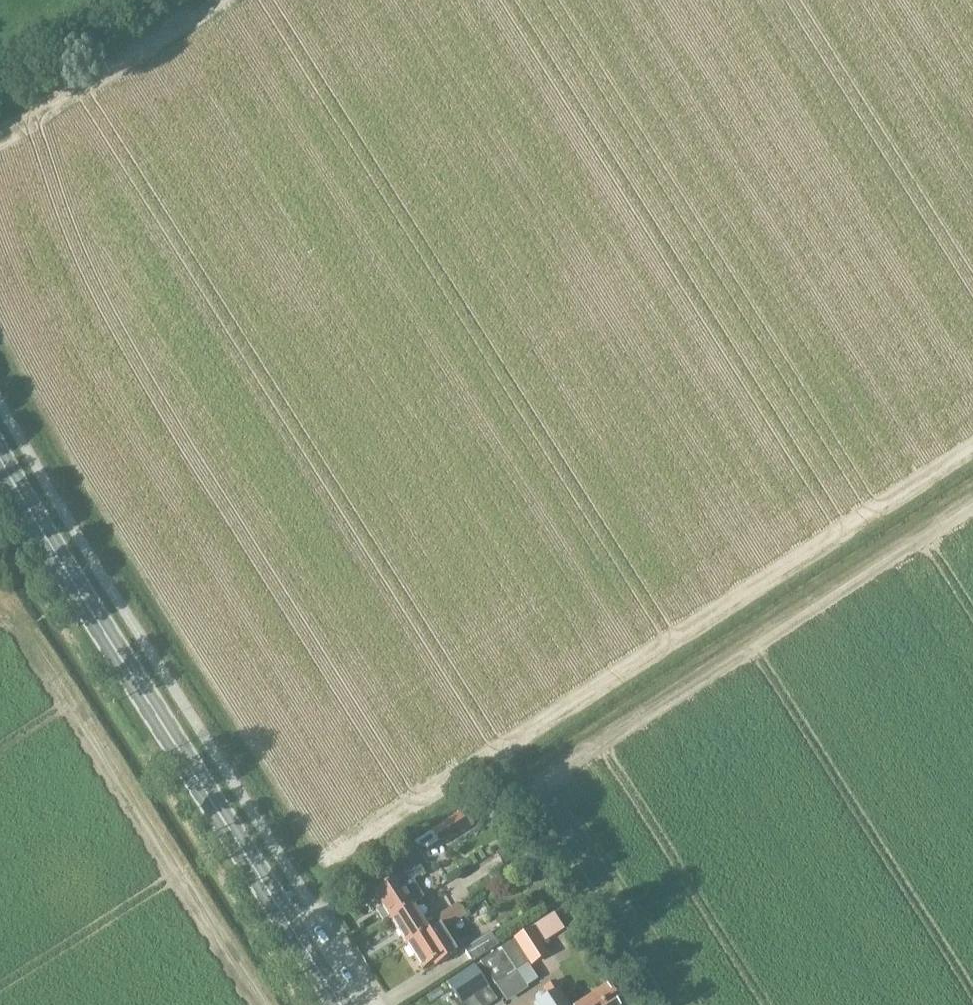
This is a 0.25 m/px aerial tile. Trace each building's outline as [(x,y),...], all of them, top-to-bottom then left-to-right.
[(432,830),(441,844),(472,825),(463,811),(432,830)] [(410,842),(419,856),(437,843),(428,830),(410,842)] [(389,917),(411,904),(423,897),(412,880),(423,873),(415,861),(392,875),(394,878),(373,891),(389,917)] [(450,923),(459,917),(465,914),(457,902),(443,911),(450,923)] [(438,923),(434,917),(433,917),(431,913),(420,919),(411,904),(389,917),(405,943),(427,930),(437,923),(438,923)] [(441,929),(450,923),(443,911),(434,917),(438,923),(441,929)] [(427,930),(405,943),(421,969),(430,963),(432,966),(444,959),(455,952),(447,940),(437,923),(427,930)] [(527,962),(545,951),(527,923),(509,934),(527,962)] [(462,948),(470,962),(497,945),(489,931),(462,948)] [(514,971),(511,965),(500,948),(480,961),(494,984),(514,971)] [(523,985),(534,977),(525,964),(494,986),(508,1004),(509,1004),(527,992),(523,985)] [(480,977),(473,965),(446,983),(460,1004),(489,1004),(496,1001),(480,977)] [(608,986),(596,994),(596,993),(576,1004),(620,1004),(608,986)] [(535,1004),(567,1004),(563,999),(566,997),(560,988),(548,996),(549,996),(535,1004)]
